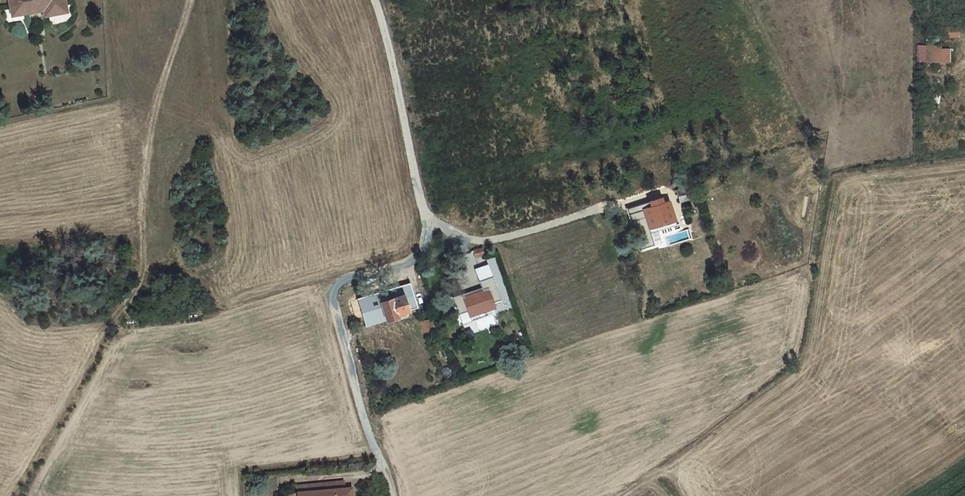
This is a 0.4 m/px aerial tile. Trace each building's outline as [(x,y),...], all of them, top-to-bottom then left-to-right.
[(12,17),(44,12),(45,18),(68,13),(65,0),(10,0),(12,17)] [(943,25),(943,37),(958,37),(958,25),(943,25)] [(916,47),(916,62),(949,63),(950,47),(916,47)] [(652,242),(648,230),(675,221),(667,197),(662,197),(660,192),(647,196),(648,202),(627,208),(639,246),(652,242)] [(489,274),(480,278),(483,286),(451,298),(459,321),(496,307),(494,301),(498,300),(489,274)] [(359,299),(366,321),(384,316),(385,320),(397,316),(396,311),(416,305),(408,282),(401,284),(404,293),(389,298),(388,294),(373,299),(371,295),(359,299)] [(300,494),(348,490),(346,480),(299,484),(300,494)]
